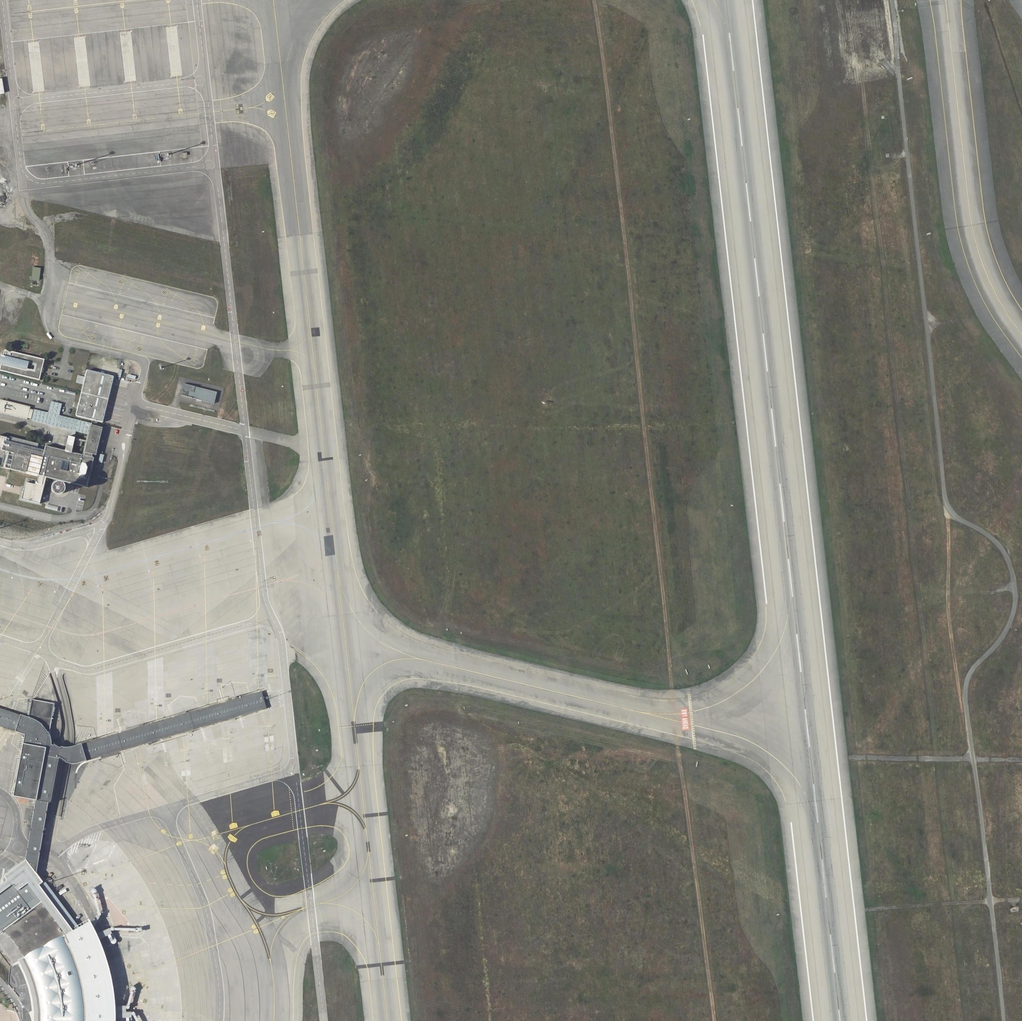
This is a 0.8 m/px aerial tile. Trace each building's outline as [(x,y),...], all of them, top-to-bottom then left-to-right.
[(40,381),(44,360),(5,351),(0,372),(40,381)] [(102,424),(114,376),(86,369),(74,416),(102,424)] [(128,383),(115,380),(114,385),(126,388),(128,383)] [(217,393),(184,384),(181,395),(215,404),(217,393)] [(0,400),(0,401),(0,413),(28,420),(28,418),(30,409),(31,407),(0,400)] [(49,413),(34,409),(34,410),(32,419),(31,421),(73,431),(76,432),(90,435),(92,425),(92,424),(59,415),(62,404),(51,402),(49,413)] [(60,489),(61,489),(62,489),(63,489),(65,482),(70,484),(88,488),(91,475),(92,472),(95,458),(93,458),(93,455),(97,456),(103,428),(92,425),(90,435),(85,456),(72,453),(66,452),(46,447),(45,451),(38,450),(39,444),(10,438),(10,440),(7,439),(0,437),(0,451),(6,452),(2,467),(1,468),(8,469),(10,470),(39,476),(38,481),(38,483),(36,483),(36,486),(26,483),(22,500),(40,505),(41,502),(47,478),(58,481),(62,482),(60,489)] [(71,437),(69,437),(66,452),(72,453),(76,438),(75,438),(71,437)] [(67,493),(66,492),(65,491),(64,490),(63,489),(62,489),(61,489),(60,489),(59,490),(58,491),(57,493),(57,494),(57,496),(58,497),(59,498),(61,498),(62,499),(64,498),(65,497),(66,496),(67,495),(67,493)] [(49,802),(52,803),(60,758),(66,762),(69,763),(70,763),(73,764),(75,764),(78,763),(93,759),(117,752),(158,740),(201,727),(238,716),(267,708),(262,692),(251,695),(218,705),(170,718),(128,731),(74,746),(71,747),(69,747),(65,747),(58,744),(53,743),(53,739),(52,736),(51,733),(55,704),(30,699),(27,715),(11,710),(0,706),(0,726),(25,734),(14,795),(37,799),(26,860),(3,875),(7,881),(0,886),(0,956),(8,965),(18,960),(25,973),(28,985),(31,997),(33,1009),(33,1020),(113,1020),(113,1018),(130,1017),(130,1011),(125,1011),(125,1005),(114,1005),(114,990),(111,971),(105,951),(99,938),(111,933),(108,927),(95,933),(92,927),(99,916),(94,914),(89,922),(86,917),(76,923),(44,880),(42,881),(36,874),(49,802)]
